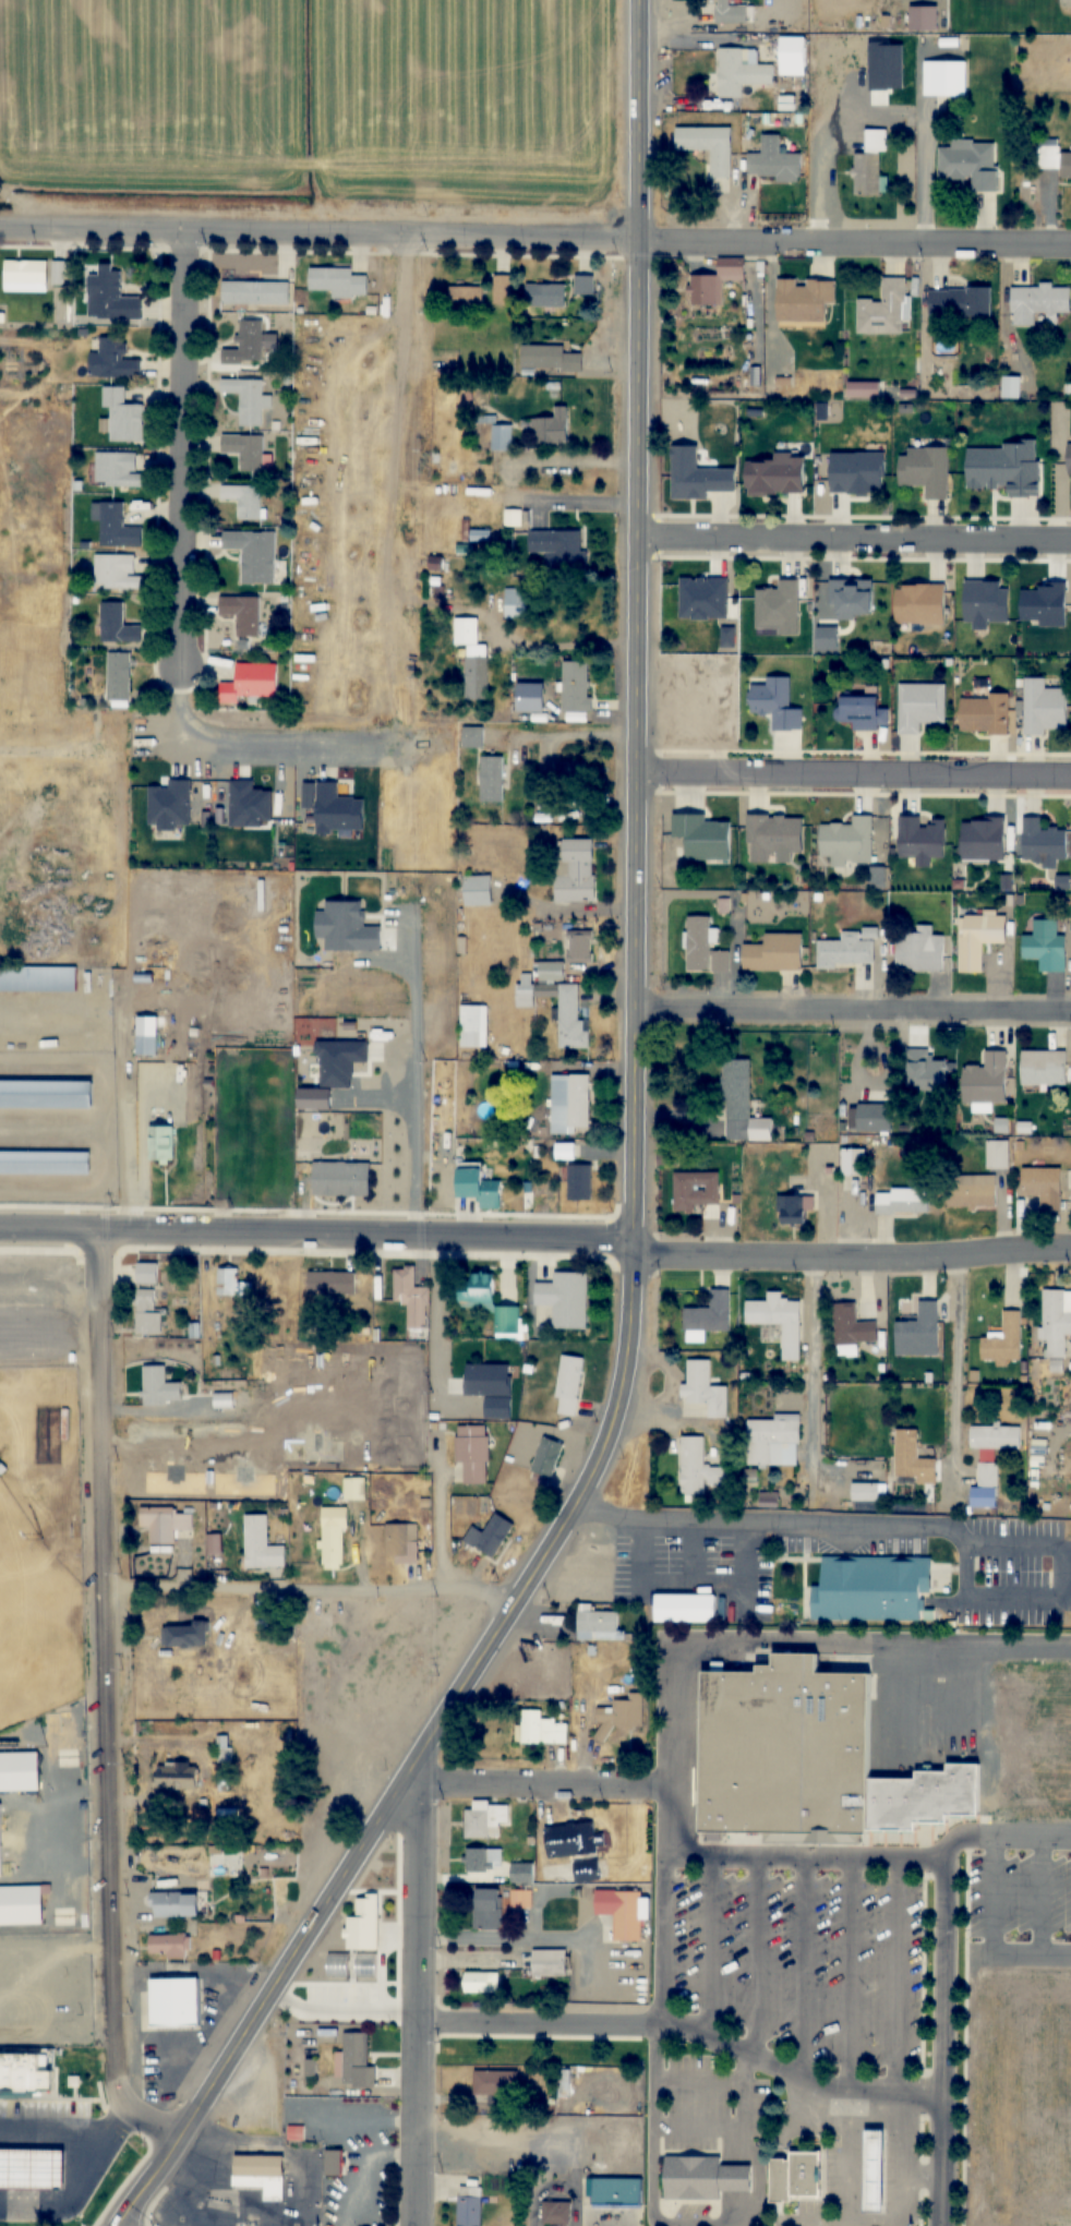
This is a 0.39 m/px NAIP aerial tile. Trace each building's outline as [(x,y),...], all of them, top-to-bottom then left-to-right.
[(717,23),(747,22),(747,5),(733,5),(733,0),(717,0),(717,23)] [(937,30),(937,6),(911,6),(911,30),(937,30)] [(806,76),(806,36),(780,36),(780,76),(806,76)] [(718,97),(743,98),(743,83),(774,84),(775,63),(749,63),(749,48),(719,48),(718,97)] [(967,97),(967,60),(924,60),(924,97),(967,97)] [(852,105),(887,105),(887,85),(852,85),(852,105)] [(732,127),(676,127),(676,150),(710,150),(710,179),(732,179),(732,127)] [(888,130),(865,129),(865,154),(855,153),(855,195),(883,196),(883,153),(887,153),(888,130)] [(780,134),(763,134),(763,154),(748,154),(747,178),(801,179),(801,154),(780,154),(780,134)] [(1039,169),(1062,168),(1062,180),(1070,180),(1070,153),(1060,153),(1060,139),(1039,140),(1039,169)] [(973,180),(973,191),(998,191),(998,142),(951,142),(951,149),(939,149),(939,180),(973,180)] [(49,260),(5,260),(5,284),(49,284),(49,260)] [(66,261),(51,261),(51,285),(66,285),(66,261)] [(142,319),(143,297),(122,296),(123,270),(114,270),(114,264),(99,264),(99,275),(89,275),(88,318),(142,319)] [(353,268),(309,268),(309,290),(333,290),(333,298),(368,298),(368,275),(353,275),(353,268)] [(494,305),(511,305),(511,275),(494,275),(494,305)] [(594,275),(575,275),(575,295),(594,295),(594,275)] [(718,306),(718,275),(692,275),(692,306),(718,306)] [(857,334),(905,335),(906,278),(882,278),(882,300),(858,300),(857,334)] [(836,282),(798,281),(798,280),(777,279),(777,323),(825,324),(826,304),(836,304),(836,282)] [(290,281),(222,281),(222,304),(290,304),(290,281)] [(566,308),(566,285),(526,285),(526,308),(566,308)] [(1036,314),(1070,314),(1070,294),(1070,286),(1012,287),(1012,326),(1036,326),(1036,314)] [(450,287),(450,307),(484,307),(484,287),(450,287)] [(929,317),(992,317),(992,288),(929,288),(929,317)] [(262,363),(262,320),(240,320),(240,350),(223,350),(223,363),(262,363)] [(142,377),(142,359),(127,359),(127,337),(100,337),(100,354),(92,354),(92,378),(142,377)] [(565,346),(521,345),(521,370),(583,371),(583,353),(565,353),(565,346)] [(221,393),(240,393),(240,426),(263,426),(263,380),(221,380),(221,393)] [(879,396),(879,383),(849,383),(849,396),(879,396)] [(144,405),(125,405),(125,387),(104,387),(104,408),(111,408),(111,442),(144,442),(144,405)] [(555,418),(533,418),(533,444),(569,444),(569,407),(555,407),(555,418)] [(512,451),(512,426),(493,426),(493,451),(512,451)] [(264,435),(222,435),(222,455),(240,455),(240,471),(264,471),(264,435)] [(967,488),(1006,487),(1007,496),(1040,495),(1039,440),(1002,441),(1002,447),(966,448),(967,488)] [(708,498),(708,491),(736,491),(736,469),(698,469),(698,446),(672,446),(672,498),(708,498)] [(949,447),(908,447),(908,456),(899,456),(899,486),(925,486),(925,499),(949,499),(949,447)] [(96,452),(96,486),(144,487),(144,472),(138,472),(138,453),(96,452)] [(831,492),(885,492),(885,453),(831,453),(831,492)] [(745,462),(745,494),(804,494),(804,454),(774,454),(774,462),(745,462)] [(262,519),(262,485),(221,486),(221,500),(237,500),(237,520),(262,519)] [(101,545),(142,545),(142,526),(125,526),(125,502),(92,502),(92,521),(101,521),(101,545)] [(275,583),(276,531),(225,531),(225,548),(243,548),(242,583),(275,583)] [(581,531),(529,531),(529,553),(550,553),(550,570),(587,570),(587,550),(581,550),(581,531)] [(135,574),(135,554),(95,554),(95,589),(142,589),(142,574),(135,574)] [(756,590),(756,632),(766,632),(766,635),(800,635),(800,580),(779,580),(779,590),(756,590)] [(830,604),(838,604),(838,618),(873,618),(873,580),(830,580),(830,604)] [(965,582),(965,622),(973,622),(973,629),(989,629),(989,622),(1009,622),(1010,582),(965,582)] [(945,585),(896,585),(896,625),(945,625),(945,585)] [(529,619),(529,588),(505,588),(505,619),(529,619)] [(220,614),(238,614),(238,637),(260,637),(260,596),(220,596),(220,614)] [(102,642),(143,642),(143,626),(125,626),(125,602),(102,602),(102,642)] [(467,646),(466,702),(488,702),(489,645),(478,645),(479,618),(456,618),(456,646),(467,646)] [(131,702),(131,653),(108,653),(108,702),(131,702)] [(563,662),(563,712),(591,712),(591,662),(563,662)] [(218,669),(218,687),(218,699),(219,699),(257,699),(258,670),(218,669)] [(803,709),(790,709),(790,677),(766,677),(766,686),(751,685),(751,714),(773,714),(773,730),(802,730),(803,709)] [(1067,688),(1045,688),(1045,678),(1025,678),(1025,733),(1067,733),(1067,688)] [(921,734),(921,724),(946,724),(946,684),(899,684),(899,734),(921,734)] [(218,687),(203,687),(203,706),(219,706),(219,699),(218,699),(218,687)] [(1010,696),(960,696),(960,733),(1010,733),(1010,696)] [(878,697),(840,697),(840,706),(835,706),(835,723),(853,723),(853,731),(878,731),(878,697)] [(464,748),(484,748),(484,728),(464,728),(464,748)] [(481,802),(503,802),(503,757),(481,757),(481,802)] [(730,861),(730,822),(706,822),(706,814),(674,815),(674,837),(687,837),(687,861),(730,861)] [(802,853),(802,816),(748,816),(748,863),(770,862),(770,854),(802,853)] [(873,816),(853,816),(853,826),(820,826),(820,858),(832,858),(832,866),(873,866),(873,816)] [(900,858),(917,858),(917,867),(931,867),(931,858),(946,858),(946,822),(922,822),(922,818),(900,817),(900,858)] [(1067,830),(1042,830),(1042,818),(1023,818),(1023,865),(1057,865),(1057,860),(1067,860),(1067,830)] [(1004,860),(1004,820),(961,820),(961,860),(1004,860)] [(555,903),(595,902),(594,839),(563,839),(563,875),(555,875),(555,903)] [(492,876),(465,876),(465,906),(492,906),(492,876)] [(959,972),(983,973),(983,943),(1006,943),(1006,916),(960,915),(959,972)] [(711,949),(711,917),(688,916),(687,971),(730,971),(730,950),(711,949)] [(1040,972),(1065,972),(1066,936),(1057,935),(1057,920),(1035,920),(1034,936),(1022,936),(1022,959),(1041,960),(1040,972)] [(896,970),(943,972),(944,936),(933,935),(933,925),(916,925),(916,932),(897,931),(896,970)] [(817,941),(817,966),(875,966),(875,938),(861,938),(861,931),(842,931),(842,941),(817,941)] [(569,964),(591,964),(591,932),(569,932),(569,964)] [(802,970),(802,934),(765,934),(765,944),(744,944),(744,970),(802,970)] [(564,982),(564,962),(537,962),(537,982),(564,982)] [(76,966),(0,966),(0,991),(76,991),(76,966)] [(579,985),(532,985),(532,974),(517,974),(517,1008),(534,1008),(534,997),(559,997),(559,1049),(590,1049),(590,1020),(579,1020),(579,985)] [(487,1005),(461,1005),(461,1048),(487,1048),(487,1005)] [(158,1048),(158,1036),(137,1036),(137,1061),(179,1061),(179,1048),(158,1048)] [(948,1060),(932,1060),(932,1048),(908,1048),(908,1091),(948,1091),(948,1060)] [(293,1050),(254,1050),(254,1060),(293,1060),(293,1050)] [(1006,1102),(1006,1051),(985,1050),(985,1066),(963,1066),(963,1102),(1006,1102)] [(1021,1086),(1066,1086),(1066,1051),(1021,1051),(1021,1086)] [(751,1060),(722,1060),(722,1109),(728,1109),(728,1121),(751,1121),(751,1060)] [(590,1075),(551,1075),(551,1134),(590,1134),(590,1075)] [(92,1108),(92,1080),(0,1080),(0,1108),(92,1108)] [(892,1132),(892,1104),(854,1104),(854,1132),(892,1132)] [(150,1160),(173,1160),(173,1126),(150,1126),(150,1160)] [(1009,1141),(987,1141),(987,1169),(1009,1169),(1009,1141)] [(575,1160),(575,1143),(555,1143),(555,1160),(575,1160)] [(866,1149),(841,1149),(841,1176),(866,1176),(866,1149)] [(91,1151),(0,1151),(0,1175),(91,1175),(91,1151)] [(370,1197),(370,1163),(313,1163),(313,1197),(370,1197)] [(481,1209),(502,1209),(502,1180),(482,1180),(482,1164),(458,1164),(458,1197),(481,1197),(481,1209)] [(592,1165),(568,1165),(568,1201),(592,1201),(592,1165)] [(1062,1169),(1021,1169),(1021,1196),(1041,1196),(1041,1213),(1062,1213),(1062,1169)] [(719,1173),(674,1173),(674,1212),(696,1212),(696,1205),(719,1205),(719,1173)] [(996,1208),(996,1175),(947,1175),(947,1208),(996,1208)] [(869,1214),(929,1214),(929,1189),(869,1189),(869,1214)] [(815,1210),(815,1196),(779,1196),(779,1225),(805,1225),(805,1210),(815,1210)] [(159,1285),(159,1264),(137,1264),(137,1285),(159,1285)] [(218,1297),(253,1297),(253,1283),(240,1283),(240,1269),(218,1269),(218,1297)] [(394,1269),(394,1305),(408,1305),(408,1329),(427,1330),(427,1289),(414,1289),(414,1269),(394,1269)] [(356,1273),(308,1273),(308,1295),(356,1296),(356,1273)] [(588,1273),(555,1273),(555,1284),(536,1283),(535,1305),(554,1306),(554,1329),(587,1329),(588,1273)] [(459,1308),(494,1307),(493,1274),(471,1274),(471,1282),(459,1282),(459,1308)] [(730,1289),(710,1289),(710,1309),(684,1309),(685,1343),(706,1342),(706,1332),(730,1332),(730,1289)] [(155,1290),(136,1290),(136,1335),(164,1335),(164,1311),(155,1311),(155,1290)] [(1070,1313),(1070,1291),(1043,1291),(1043,1359),(1066,1360),(1066,1336),(1070,1336),(1070,1313)] [(782,1362),(801,1362),(801,1302),(782,1301),(782,1292),(768,1292),(768,1302),(746,1302),(746,1325),(782,1325),(782,1362)] [(896,1356),(938,1356),(938,1301),(919,1301),(919,1322),(896,1322),(896,1356)] [(836,1345),(878,1343),(877,1321),(857,1322),(857,1303),(835,1304),(836,1345)] [(519,1308),(496,1308),(496,1335),(519,1335),(519,1308)] [(1021,1361),(1020,1311),(1003,1311),(1004,1335),(981,1335),(981,1361),(1021,1361)] [(577,1417),(584,1358),(562,1355),(555,1414),(577,1417)] [(728,1387),(710,1387),(711,1361),(688,1360),(687,1386),(683,1386),(683,1404),(708,1404),(708,1419),(728,1420),(728,1387)] [(144,1367),(144,1406),(175,1406),(175,1382),(166,1382),(166,1367),(144,1367)] [(215,1408),(234,1408),(234,1393),(215,1393),(215,1408)] [(39,1464),(62,1464),(62,1409),(39,1409),(39,1464)] [(775,1420),(748,1420),(747,1466),(799,1466),(800,1415),(775,1415),(775,1420)] [(489,1485),(488,1426),(456,1426),(456,1464),(464,1464),(465,1485),(489,1485)] [(1021,1427),(971,1427),(971,1451),(979,1451),(979,1488),(971,1488),(971,1508),(997,1508),(997,1450),(1021,1450),(1021,1427)] [(896,1477),(937,1478),(937,1459),(918,1459),(918,1430),(897,1429),(896,1477)] [(564,1444),(544,1437),(532,1473),(552,1480),(564,1444)] [(728,1466),(705,1467),(705,1437),(679,1437),(680,1495),(705,1495),(705,1486),(728,1485),(728,1466)] [(878,1484),(852,1484),(852,1501),(878,1501),(878,1484)] [(833,1487),(859,1487),(859,1504),(833,1504),(833,1487)] [(952,1509),(976,1509),(976,1492),(952,1492),(952,1509)] [(175,1545),(175,1531),(194,1531),(194,1511),(177,1512),(177,1507),(141,1508),(141,1528),(150,1528),(151,1545),(175,1545)] [(345,1508),(322,1508),(322,1570),(345,1570),(345,1508)] [(464,1541),(495,1558),(514,1524),(495,1513),(484,1533),(472,1526),(464,1541)] [(246,1568),(286,1568),(286,1547),(268,1547),(268,1515),(246,1515),(246,1568)] [(418,1526),(386,1526),(386,1562),(418,1562),(418,1526)] [(901,1623),(901,1613),(904,1613),(904,1607),(904,1601),(901,1601),(901,1596),(912,1596),(912,1567),(913,1567),(913,1561),(805,1561),(806,1589),(794,1589),(794,1623),(901,1623)] [(638,1626),(697,1626),(697,1600),(638,1600),(638,1626)] [(617,1611),(578,1611),(578,1640),(617,1640),(617,1611)] [(905,1612),(905,1623),(915,1623),(915,1612),(905,1612)] [(208,1623),(163,1623),(163,1647),(208,1647),(208,1623)] [(594,1664),(594,1646),(574,1646),(574,1664),(594,1664)] [(684,1837),(689,1837),(689,1845),(703,1845),(703,1837),(745,1837),(745,1848),(842,1849),(842,1838),(851,1838),(852,1678),(799,1678),(799,1657),(756,1657),(756,1669),(741,1669),(741,1675),(686,1674),(684,1837)] [(596,1742),(610,1742),(610,1726),(643,1727),(644,1694),(631,1694),(631,1700),(614,1700),(613,1709),(597,1708),(596,1742)] [(568,1744),(568,1722),(543,1722),(543,1710),(522,1710),(522,1744),(568,1744)] [(39,1793),(0,1794),(0,1754),(39,1754),(39,1793)] [(165,1763),(164,1788),(192,1788),(192,1763),(165,1763)] [(853,1784),(852,1834),(898,1834),(898,1828),(929,1828),(930,1820),(962,1820),(962,1769),(930,1768),(930,1777),(899,1777),(899,1784),(853,1784)] [(466,1810),(466,1839),(501,1839),(501,1824),(509,1824),(509,1804),(474,1804),(474,1810),(466,1810)] [(604,1833),(596,1834),(595,1822),(544,1828),(548,1860),(599,1854),(598,1848),(605,1848),(604,1833)] [(503,1849),(467,1849),(467,1874),(503,1874),(503,1849)] [(574,1863),(574,1882),(600,1881),(600,1861),(574,1863)] [(511,1865),(511,1883),(534,1883),(534,1865),(511,1865)] [(44,1924),(0,1925),(0,1887),(43,1886),(44,1924)] [(502,1929),(502,1889),(475,1889),(475,1929),(502,1929)] [(532,1909),(532,1892),(513,1892),(513,1909),(532,1909)] [(199,1918),(199,1893),(147,1893),(147,1907),(154,1907),(154,1918),(199,1918)] [(596,1893),(596,1915),(615,1916),(615,1942),(642,1942),(642,1920),(649,1920),(649,1893),(596,1893)] [(189,1935),(149,1936),(150,1958),(190,1958),(189,1935)] [(534,1951),(534,1977),(567,1977),(567,1951),(534,1951)] [(464,1994),(499,1994),(499,1973),(464,1973),(464,1994)] [(133,1983),(134,2030),(142,2030),(154,2030),(166,2030),(180,2029),(180,1982),(133,1983)] [(369,2034),(344,2033),(343,2088),(376,2089),(376,2067),(368,2067),(369,2034)] [(21,2098),(21,2094),(35,2094),(35,2074),(23,2074),(23,2058),(0,2058),(0,2098),(21,2098)] [(570,2070),(557,2070),(557,2098),(570,2098),(570,2070)] [(519,2071),(474,2071),(474,2095),(519,2095),(519,2071)] [(455,2072),(492,2072),(493,2097),(455,2097),(455,2072)] [(844,2132),(863,2132),(863,2212),(844,2212),(844,2132)] [(866,2132),(866,2213),(884,2213),(884,2132),(866,2132)] [(325,2176),(342,2176),(342,2151),(325,2151),(325,2176)] [(44,2191),(0,2191),(0,2153),(44,2153),(44,2191)] [(234,2156),(234,2184),(264,2184),(264,2201),(284,2201),(284,2157),(234,2156)] [(772,2156),(772,2200),(802,2200),(801,2156),(772,2156)] [(666,2200),(721,2200),(721,2192),(752,2192),(753,2166),(721,2166),(721,2157),(666,2157),(666,2200)] [(750,2204),(771,2204),(771,2164),(766,2164),(766,2161),(750,2161),(750,2204)] [(574,2183),(574,2209),(624,2209),(624,2183),(574,2183)] [(84,2224),(84,2184),(57,2185),(58,2224),(84,2224)] [(482,2187),(459,2187),(459,2225),(482,2225),(482,2187)] [(571,2202),(543,2201),(543,2224),(571,2224),(571,2202)]
